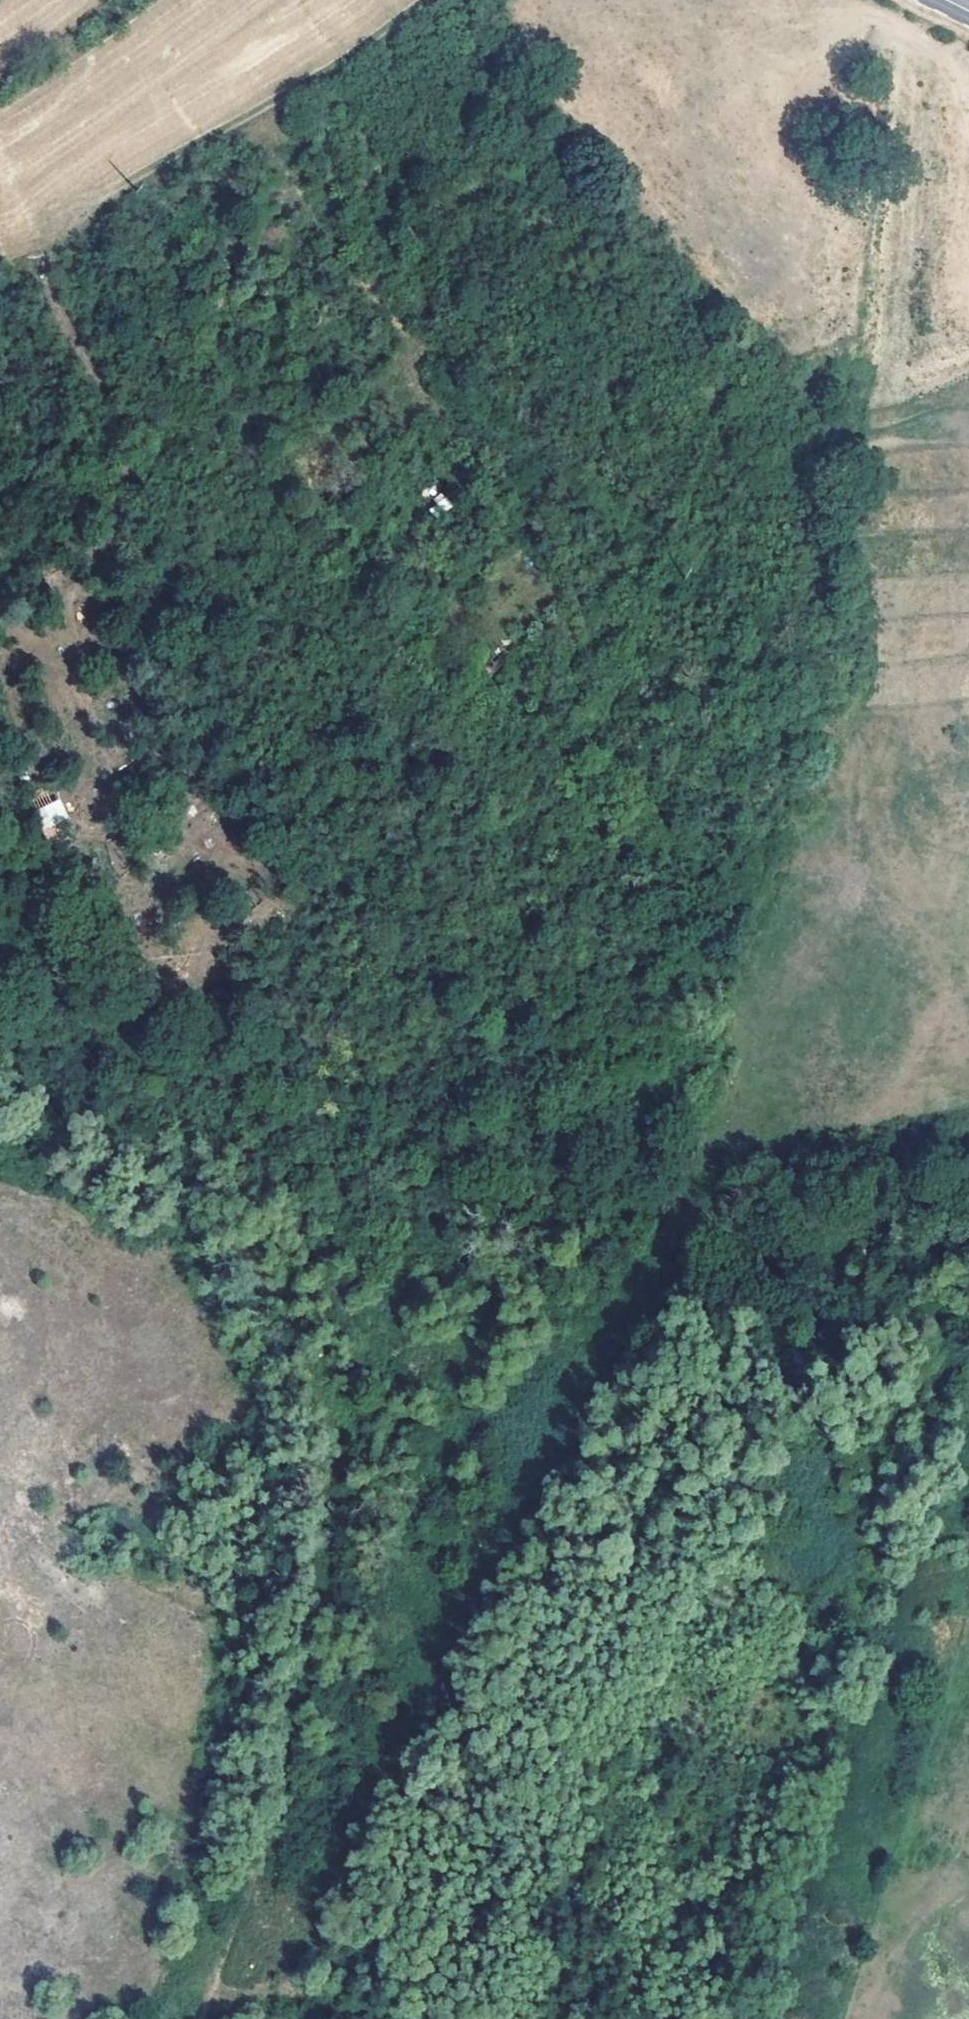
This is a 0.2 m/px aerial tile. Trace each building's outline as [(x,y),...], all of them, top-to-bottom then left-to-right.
[(60,798),(35,809),(47,835),(71,825),(60,798)]
